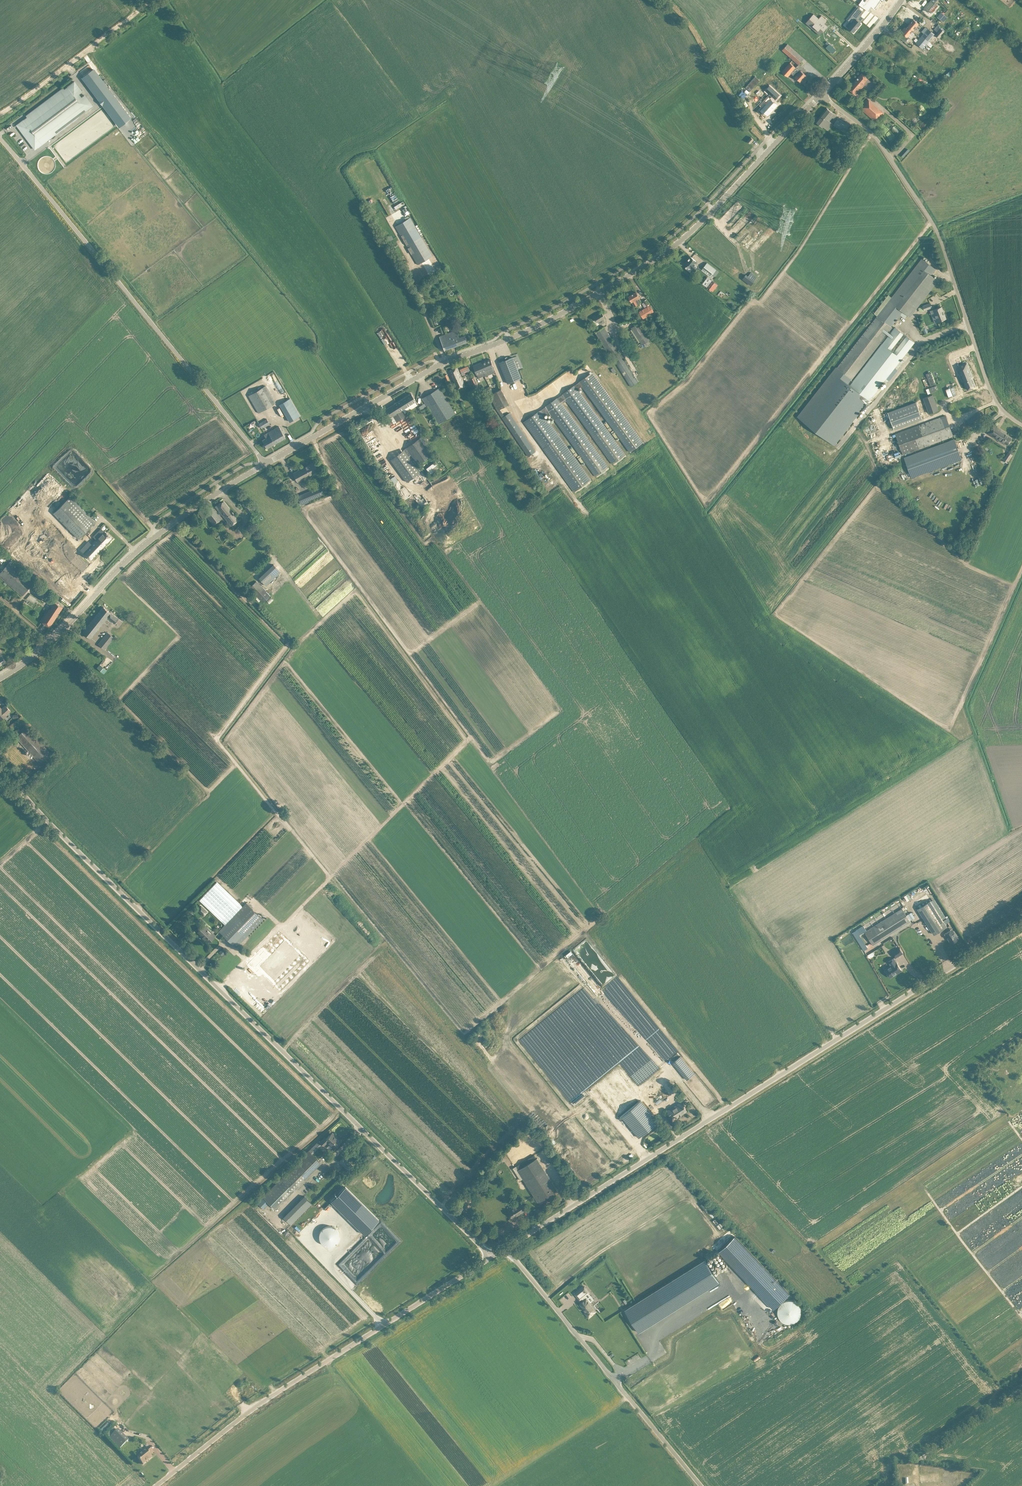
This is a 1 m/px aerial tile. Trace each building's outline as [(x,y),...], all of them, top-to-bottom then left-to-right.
[(859,4),(868,11),(869,10),(868,10),(870,6),(871,7),(875,9),(875,8),(881,0),(862,0),(859,4)] [(924,9),(927,11),(929,10),(932,12),(938,5),(931,0),(924,9)] [(850,21),(846,25),(854,32),(861,23),(857,20),(862,15),(861,14),(863,12),(858,7),(851,16),(855,19),(852,22),(850,21)] [(945,18),(948,15),(941,8),(938,12),(945,18)] [(813,13),(805,22),(818,34),(826,25),(824,23),(826,20),(821,14),(818,17),(813,13)] [(913,19),(906,28),(908,30),(909,29),(911,32),(912,31),(919,23),(913,19)] [(936,26),(934,29),(938,32),(935,34),(939,38),(944,32),(941,29),(940,29),(936,26)] [(915,33),(912,31),(911,32),(909,29),(908,30),(906,28),(905,27),(901,32),(902,33),(899,36),(905,42),(909,37),(911,38),(915,33)] [(928,29),(922,36),(928,41),(934,34),(928,29)] [(922,36),(916,43),(922,48),(926,43),(931,47),(933,45),(928,41),(922,36)] [(804,59),(787,44),(782,50),(793,59),(799,64),(804,59)] [(796,67),(790,62),(782,72),(787,77),(791,73),(795,77),(795,78),(797,80),(798,79),(800,81),(806,75),(801,70),(800,71),(797,68),(796,68),(796,67)] [(88,72),(84,75),(120,125),(130,118),(93,68),(88,72)] [(848,88),(856,95),(859,91),(866,83),(868,85),(870,81),(861,73),(848,88)] [(755,75),(738,94),(743,98),(759,79),(755,75)] [(762,80),(758,84),(772,97),(770,99),(768,97),(765,101),(767,103),(760,109),(767,115),(777,105),(772,101),(774,99),(775,100),(779,95),(762,80)] [(27,117),(19,123),(37,147),(86,111),(93,105),(85,94),(82,97),(79,93),(83,91),(75,81),(67,87),(64,89),(63,87),(26,115),(27,117)] [(867,98),(863,104),(859,107),(876,122),(884,113),(867,98)] [(815,122),(819,125),(822,127),(823,126),(828,130),(833,124),(828,119),(831,116),(834,118),(836,115),(827,107),(815,122)] [(838,117),(835,122),(833,125),(845,132),(846,129),(849,125),(838,117)] [(410,217),(407,219),(405,220),(397,225),(395,226),(400,236),(416,227),(410,217)] [(422,239),(408,247),(409,250),(416,262),(418,264),(418,265),(420,264),(420,263),(432,256),(431,254),(428,249),(424,242),(422,239)] [(685,268),(691,273),(693,270),(695,271),(698,267),(694,263),(696,261),(691,256),(685,263),(687,265),(685,268)] [(891,332),(888,330),(900,314),(904,318),(907,315),(910,317),(938,280),(931,274),(935,269),(922,259),(892,297),(888,294),(874,313),(877,316),(837,368),(836,367),(797,417),(834,445),(914,342),(895,327),(891,332)] [(707,262),(701,269),(711,277),(716,270),(707,262)] [(746,274),(742,279),(751,285),(754,280),(746,274)] [(711,280),(707,286),(713,291),(717,284),(711,280)] [(628,296),(631,300),(632,302),(634,306),(640,303),(637,299),(639,297),(636,292),(628,296)] [(639,312),(643,319),(654,312),(650,305),(639,312)] [(941,307),(937,308),(932,310),(934,314),(935,313),(938,321),(941,320),(946,318),(941,307)] [(455,315),(458,321),(467,317),(464,311),(455,315)] [(596,319),(593,320),(596,325),(599,324),(598,322),(605,318),(601,312),(594,316),(596,319)] [(642,345),(644,343),(645,346),(650,343),(648,341),(650,340),(639,322),(631,327),(642,345)] [(604,326),(596,332),(606,349),(607,348),(631,386),(639,381),(604,326)] [(457,330),(444,335),(439,336),(444,350),(468,342),(465,333),(459,336),(457,330)] [(513,357),(499,362),(501,366),(504,375),(511,372),(514,381),(521,378),(513,357)] [(483,362),(473,366),(477,375),(477,374),(479,378),(485,375),(485,376),(488,375),(496,372),(491,359),(483,362)] [(966,362),(956,366),(958,371),(957,371),(960,381),(962,380),(965,389),(973,386),(970,377),(971,377),(966,362)] [(449,371),(451,375),(457,389),(465,386),(459,371),(457,367),(449,371)] [(545,406),(541,409),(524,422),(574,491),(591,479),(544,413),(545,413),(545,414),(547,413),(549,412),(595,476),(609,466),(562,401),(563,400),(564,402),(566,400),(612,464),(626,454),(579,388),(582,386),(629,452),(643,441),(593,372),(579,382),(576,384),(575,384),(562,394),(558,397),(558,396),(545,406)] [(926,373),(930,386),(935,384),(930,372),(926,373)] [(475,376),(470,378),(476,390),(480,388),(475,376)] [(490,385),(484,389),(483,390),(485,394),(493,389),(490,385)] [(265,386),(248,396),(258,412),(275,403),(265,386)] [(953,387),(946,389),(949,397),(956,394),(953,387)] [(422,398),(425,402),(438,424),(455,413),(442,392),(439,388),(422,398)] [(501,388),(489,395),(492,400),(504,394),(501,388)] [(411,393),(385,410),(390,417),(393,415),(397,422),(406,416),(404,413),(402,410),(411,404),(416,401),(411,393)] [(933,394),(923,397),(928,413),(938,409),(933,394)] [(280,404),(287,417),(290,422),(300,416),(290,398),(280,404)] [(916,401),(888,412),(894,429),(922,419),(916,401)] [(530,455),(536,451),(510,412),(502,417),(529,456),(530,458),(531,457),(530,455)] [(971,419),(968,421),(971,425),(982,417),(979,412),(971,418),(971,419)] [(238,415),(243,424),(246,422),(241,414),(238,415)] [(945,415),(895,434),(903,454),(953,436),(945,415)] [(258,424),(261,428),(270,423),(267,419),(258,424)] [(993,424),(990,428),(987,433),(996,438),(997,438),(1007,445),(1010,442),(1012,438),(1005,433),(1006,432),(993,424)] [(276,426),(259,436),(262,440),(264,444),(271,440),(271,441),(281,435),(276,426)] [(451,432),(441,438),(445,445),(455,438),(451,432)] [(403,449),(404,450),(390,459),(407,482),(420,473),(408,456),(411,454),(418,464),(431,454),(419,438),(403,449)] [(954,439),(904,457),(911,478),(961,459),(954,439)] [(884,460),(878,442),(873,444),(878,462),(884,460)] [(893,442),(890,444),(893,452),(887,454),(890,461),(895,459),(894,456),(898,455),(893,442)] [(374,454),(378,453),(378,454),(380,453),(375,443),(370,446),(374,454)] [(1003,460),(1008,463),(1012,454),(1007,451),(1003,460)] [(426,468),(431,474),(439,467),(434,461),(426,468)] [(293,473),(295,478),(297,481),(312,474),(313,476),(319,473),(318,470),(316,467),(313,462),(293,473)] [(389,478),(392,483),(397,480),(393,475),(389,478)] [(320,487),(297,496),(300,503),(323,494),(320,487)] [(436,490),(403,513),(412,526),(445,503),(436,490)] [(71,495),(53,512),(78,538),(96,521),(71,495)] [(242,504),(245,508),(251,515),(255,512),(247,500),(242,504)] [(223,501),(215,506),(231,526),(232,524),(233,525),(238,520),(223,501)] [(221,518),(211,505),(199,514),(204,519),(207,517),(214,524),(217,522),(221,518)] [(0,525),(0,537),(55,584),(71,564),(10,513),(0,525)] [(85,545),(80,550),(87,556),(87,557),(88,558),(88,557),(91,560),(112,538),(105,531),(104,531),(101,528),(98,532),(100,534),(96,539),(91,544),(87,548),(85,545)] [(0,573),(0,576),(22,596),(33,583),(9,562),(0,573)] [(273,563),(258,577),(266,586),(281,572),(273,563)] [(249,588),(263,602),(270,595),(256,581),(249,588)] [(41,621),(45,624),(50,626),(63,607),(58,604),(52,600),(49,604),(52,606),(51,609),(50,609),(41,621)] [(83,632),(87,635),(90,638),(107,617),(115,623),(119,619),(103,607),(83,632)] [(107,631),(98,644),(105,649),(114,637),(107,631)] [(103,659),(96,667),(103,673),(110,666),(103,659)] [(4,717),(10,711),(6,705),(2,709),(0,707),(0,719),(0,720),(4,717)] [(14,731),(18,735),(16,737),(43,767),(54,757),(25,725),(20,730),(18,728),(14,731)] [(212,886),(199,900),(225,924),(223,927),(219,931),(236,947),(239,943),(253,929),(263,919),(246,902),(242,906),(240,904),(217,882),(212,886)] [(930,901),(918,909),(931,930),(934,934),(947,926),(944,922),(942,919),(930,901)] [(200,904),(196,909),(203,916),(208,911),(200,904)] [(873,926),(865,931),(873,945),(881,940),(911,921),(902,907),(873,926)] [(204,925),(198,931),(203,936),(202,937),(208,943),(211,939),(212,939),(214,938),(214,937),(214,936),(211,934),(212,932),(204,925)] [(944,933),(951,944),(959,939),(952,928),(944,933)] [(856,930),(852,932),(863,950),(867,948),(856,930)] [(279,932),(248,964),(257,972),(259,969),(280,989),(308,960),(279,932)] [(899,947),(892,952),(895,957),(903,953),(899,947)] [(581,972),(585,969),(570,951),(564,956),(576,970),(578,969),(581,972)] [(614,1060),(629,1049),(578,982),(579,978),(565,958),(529,985),(551,1014),(541,1021),(571,1060),(571,1056),(572,1056),(581,1056),(582,1060),(587,1062),(585,1058),(586,1053),(582,1052),(580,1050),(581,1049),(582,1045),(586,1050),(589,1048),(592,1051),(590,1051),(590,1054),(593,1054),(593,1049),(560,1006),(560,1004),(566,1012),(581,1015),(614,1060)] [(885,969),(887,972),(889,976),(890,976),(891,976),(894,975),(894,974),(897,972),(897,973),(901,970),(896,962),(893,958),(888,961),(891,965),(885,969)] [(677,1051),(669,1058),(687,1079),(695,1073),(677,1051)] [(633,1066),(650,1090),(648,1091),(650,1093),(647,1095),(657,1109),(671,1099),(641,1060),(633,1066)] [(658,1122),(641,1100),(623,1118),(639,1137),(658,1122)] [(667,1111),(668,1113),(671,1117),(674,1115),(676,1117),(687,1110),(681,1102),(667,1111)] [(325,1137),(320,1142),(324,1145),(327,1142),(329,1144),(330,1143),(335,1147),(341,1141),(337,1137),(337,1138),(332,1133),(326,1139),(325,1137)] [(322,1162),(312,1153),(322,1144),(318,1140),(257,1202),(263,1208),(269,1202),(275,1209),(322,1162)] [(535,1154),(521,1163),(517,1166),(518,1169),(518,1170),(535,1197),(533,1199),(535,1201),(537,1200),(538,1202),(557,1190),(555,1186),(535,1154)] [(339,1161),(342,1164),(348,1170),(352,1165),(344,1157),(339,1161)] [(367,1166),(359,1175),(366,1182),(374,1173),(367,1166)] [(345,1186),(331,1201),(364,1234),(379,1219),(345,1186)] [(312,1202),(303,1194),(282,1216),(291,1224),(312,1202)] [(521,1203),(508,1211),(513,1218),(525,1210),(521,1203)] [(735,1236),(719,1251),(760,1295),(773,1308),(789,1293),(776,1280),(735,1236)] [(705,1259),(625,1309),(639,1332),(719,1281),(705,1259)] [(584,1286),(575,1294),(580,1299),(582,1298),(583,1300),(584,1300),(580,1303),(586,1311),(585,1312),(589,1317),(592,1315),(591,1314),(596,1310),(590,1303),(590,1302),(586,1297),(585,1298),(584,1296),(585,1295),(583,1293),(583,1292),(584,1293),(585,1292),(584,1291),(587,1289),(584,1286)] [(778,1312),(779,1316),(782,1318),(785,1320),(789,1321),(793,1320),(796,1318),(799,1315),(800,1311),(800,1307),(798,1303),(796,1301),(792,1299),(789,1298),(786,1298),(783,1300),(780,1302),(778,1305),(777,1308),(778,1312)] [(784,1329),(774,1312),(763,1319),(773,1336),(784,1329)] [(627,1359),(630,1365),(642,1358),(639,1353),(627,1359)] [(118,1429),(109,1438),(120,1448),(129,1440),(118,1429)] [(149,1447),(146,1449),(141,1453),(142,1454),(137,1457),(143,1464),(152,1457),(150,1455),(153,1452),(149,1447)]
